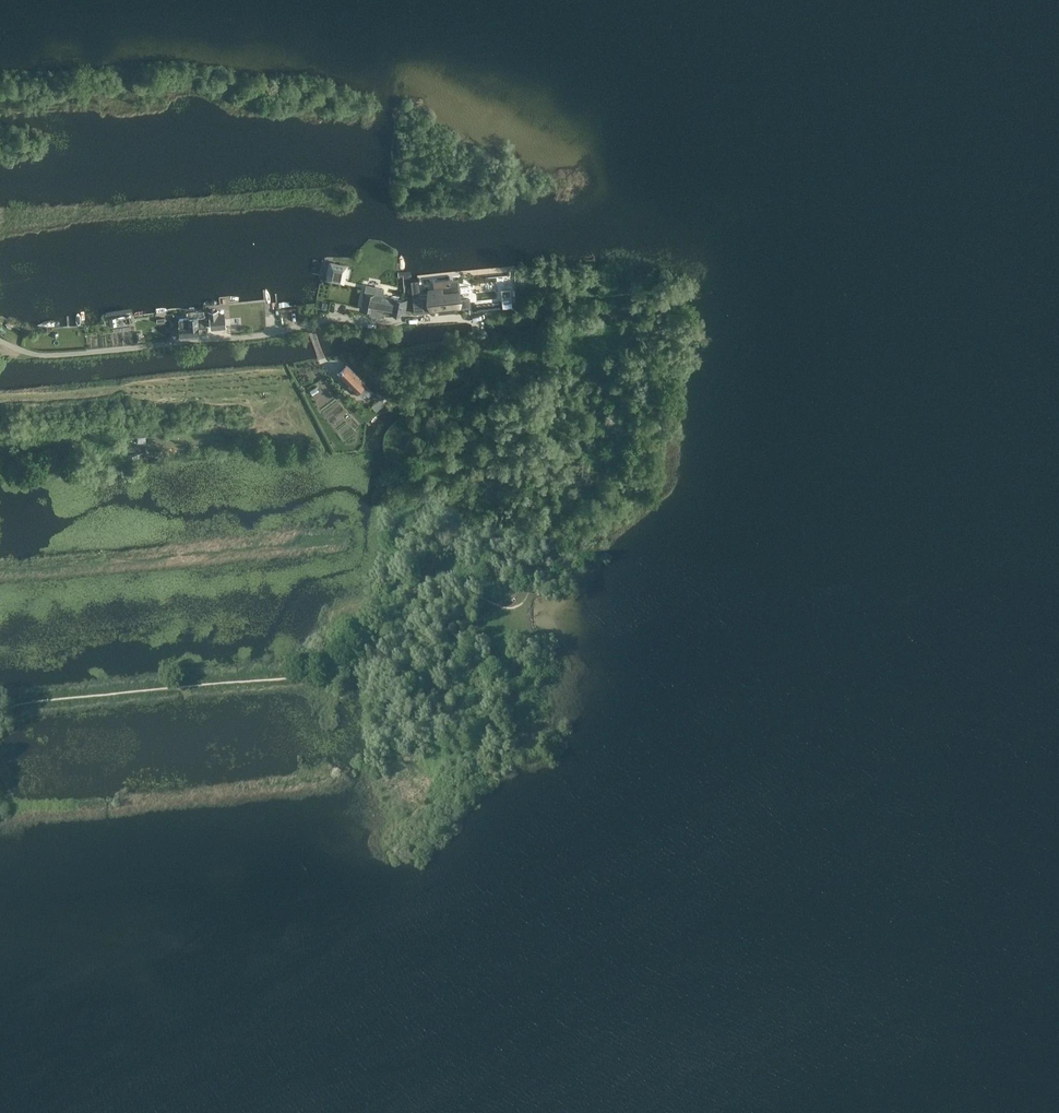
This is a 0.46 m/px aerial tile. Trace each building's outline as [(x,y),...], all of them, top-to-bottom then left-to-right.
[(342,281),(345,266),(331,263),(328,279),(342,281)] [(412,278),(411,271),(398,272),(399,278),(404,278),(405,293),(413,292),(413,285),(428,283),(427,276),(412,278)] [(470,311),(470,307),(469,298),(459,299),(458,286),(449,287),(449,285),(448,285),(448,282),(435,283),(435,280),(433,280),(434,287),(434,289),(428,289),(423,290),(424,298),(430,298),(431,309),(438,308),(438,310),(439,312),(458,310),(457,308),(469,307),(470,311)] [(405,315),(408,300),(383,295),(384,288),(366,284),(365,292),(366,292),(365,295),(363,309),(372,310),(371,313),(379,314),(380,310),(405,315)] [(421,295),(412,296),(414,311),(422,310),(421,295)] [(517,306),(516,300),(479,305),(479,304),(470,305),(471,311),(517,306)] [(206,329),(206,325),(205,314),(204,311),(188,313),(188,318),(179,319),(182,338),(200,336),(199,329),(206,329)] [(210,314),(205,314),(206,325),(212,325),(212,328),(226,326),(224,315),(218,315),(217,311),(210,312),(210,314)] [(338,374),(349,385),(348,386),(349,388),(352,391),(354,392),(355,390),(362,397),(366,393),(370,396),(374,391),(346,365),(338,374)] [(331,392),(318,403),(328,413),(340,403),(331,392)] [(372,406),(377,411),(385,403),(380,399),(381,398),(377,395),(375,397),(378,400),(372,406)]
